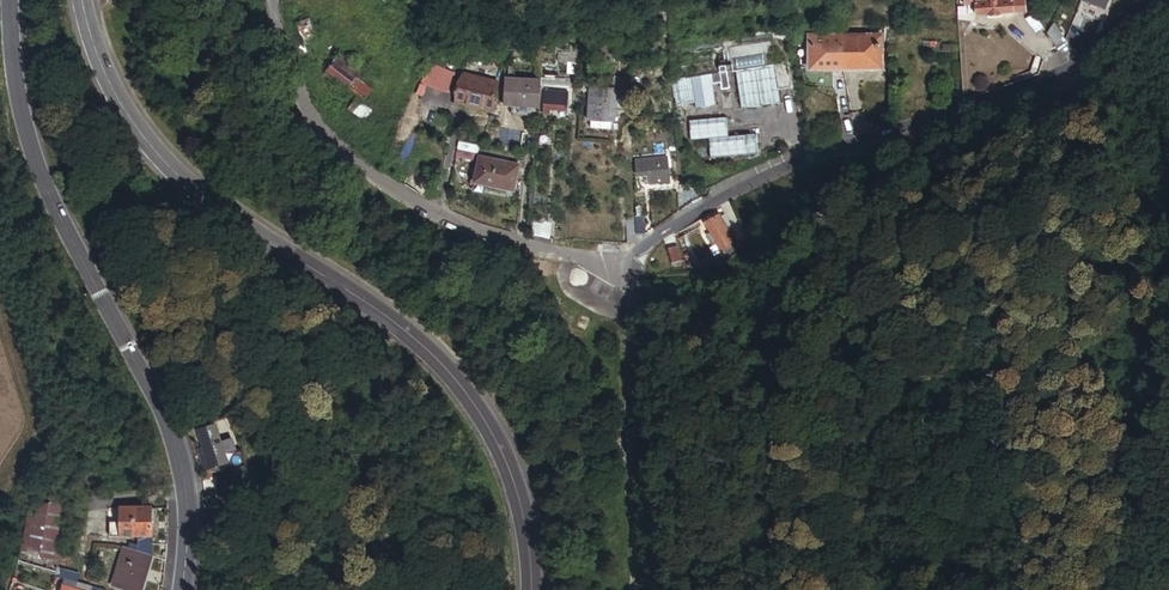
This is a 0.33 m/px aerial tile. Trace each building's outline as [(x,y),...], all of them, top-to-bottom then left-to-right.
[(344,0),(340,0),(336,2),(340,9),(347,5),(344,0)] [(1022,0),(964,0),(964,2),(973,2),(974,13),(985,13),(985,14),(989,14),(989,17),(995,17),(995,13),(1000,13),(1000,11),(1023,10),(1022,0)] [(1042,26),(1032,11),(1025,15),(1035,30),(1042,26)] [(1065,32),(1053,13),(1044,30),(1058,50),(1063,37),(1065,32)] [(309,33),(304,17),(293,21),(298,37),(309,33)] [(880,67),(879,33),(811,34),(811,68),(880,67)] [(1063,57),(1072,48),(1063,37),(1058,50),(1063,57)] [(611,62),(610,40),(603,41),(602,63),(611,62)] [(602,63),(603,41),(592,41),(593,55),(593,63),(602,63)] [(716,106),(713,85),(718,85),(717,81),(721,80),(722,84),(723,91),(731,90),(729,73),(735,72),(732,52),(726,53),(728,68),(722,69),(723,75),(674,81),(677,105),(696,103),(697,109),(716,106)] [(358,69),(352,64),(337,53),(332,60),(353,76),(358,69)] [(460,67),(463,60),(453,56),(451,64),(460,67)] [(439,89),(446,70),(424,58),(412,90),(416,92),(421,80),(439,89)] [(346,85),(353,76),(332,60),(325,69),(346,85)] [(361,65),(355,61),(352,64),(358,69),(361,65)] [(793,91),(789,65),(735,72),(735,74),(738,74),(776,69),(779,93),(793,91)] [(561,101),(561,80),(545,79),(545,70),(534,69),(534,80),(533,89),(536,89),(535,94),(535,116),(544,116),(545,109),(542,109),(542,100),(561,101)] [(585,75),(585,69),(574,69),(574,86),(582,86),(582,75),(585,75)] [(781,106),(779,93),(776,69),(738,74),(743,111),(781,106)] [(487,110),(494,79),(460,71),(452,101),(487,110)] [(601,111),(602,75),(585,75),(582,75),(582,86),(581,118),(584,118),(607,118),(608,110),(601,111)] [(632,109),(633,76),(602,75),(601,111),(608,110),(632,109)] [(376,94),(353,76),(346,85),(355,92),(369,103),(376,94)] [(533,89),(534,80),(500,79),(499,105),(533,106),(533,89)] [(369,103),(355,92),(346,103),(360,114),(369,103)] [(561,110),(561,101),(542,100),(542,109),(545,109),(561,110)] [(728,133),(726,114),(689,118),(691,136),(709,135),(728,133)] [(607,127),(607,118),(584,118),(584,126),(607,127)] [(507,145),(509,124),(499,123),(498,144),(507,145)] [(748,151),(746,131),(728,133),(709,135),(710,154),(748,151)] [(477,158),(516,166),(517,163),(481,155),(483,146),(463,142),(459,157),(476,161),(477,158)] [(471,183),(510,192),(516,166),(477,158),(476,161),(471,183)] [(669,182),(668,159),(635,161),(636,180),(649,180),(650,183),(669,182)] [(718,214),(717,211),(702,218),(704,223),(702,224),(711,241),(713,240),(718,250),(724,249),(725,250),(726,254),(736,247),(739,245),(737,241),(734,243),(723,222),(718,214)] [(727,220),(722,211),(718,214),(723,222),(727,220)] [(548,238),(549,222),(539,221),(539,223),(530,223),(530,238),(548,238)] [(646,236),(644,223),(634,225),(637,237),(646,236)] [(637,237),(634,225),(625,226),(629,247),(638,245),(637,237)] [(681,258),(677,242),(668,245),(672,260),(681,258)] [(716,260),(726,254),(725,250),(714,257),(714,253),(699,257),(700,263),(716,260)] [(219,450),(230,446),(226,436),(215,439),(210,424),(193,430),(196,438),(195,439),(198,447),(194,449),(196,454),(199,452),(202,461),(205,460),(207,466),(218,462),(223,460),(219,450)] [(231,482),(227,471),(213,477),(217,488),(231,482)] [(56,566),(74,492),(30,505),(16,563),(52,574),(67,579),(70,571),(56,566)] [(153,544),(152,506),(121,506),(120,519),(110,520),(110,534),(120,534),(122,535),(140,534),(141,543),(153,544)] [(154,556),(153,544),(141,543),(141,551),(126,546),(114,584),(131,589),(143,589),(154,556)] [(76,581),(78,574),(70,571),(67,579),(76,581)] [(67,579),(52,574),(51,578),(61,581),(59,589),(64,589),(67,579)] [(90,585),(76,581),(67,579),(64,589),(89,589),(90,585)]
